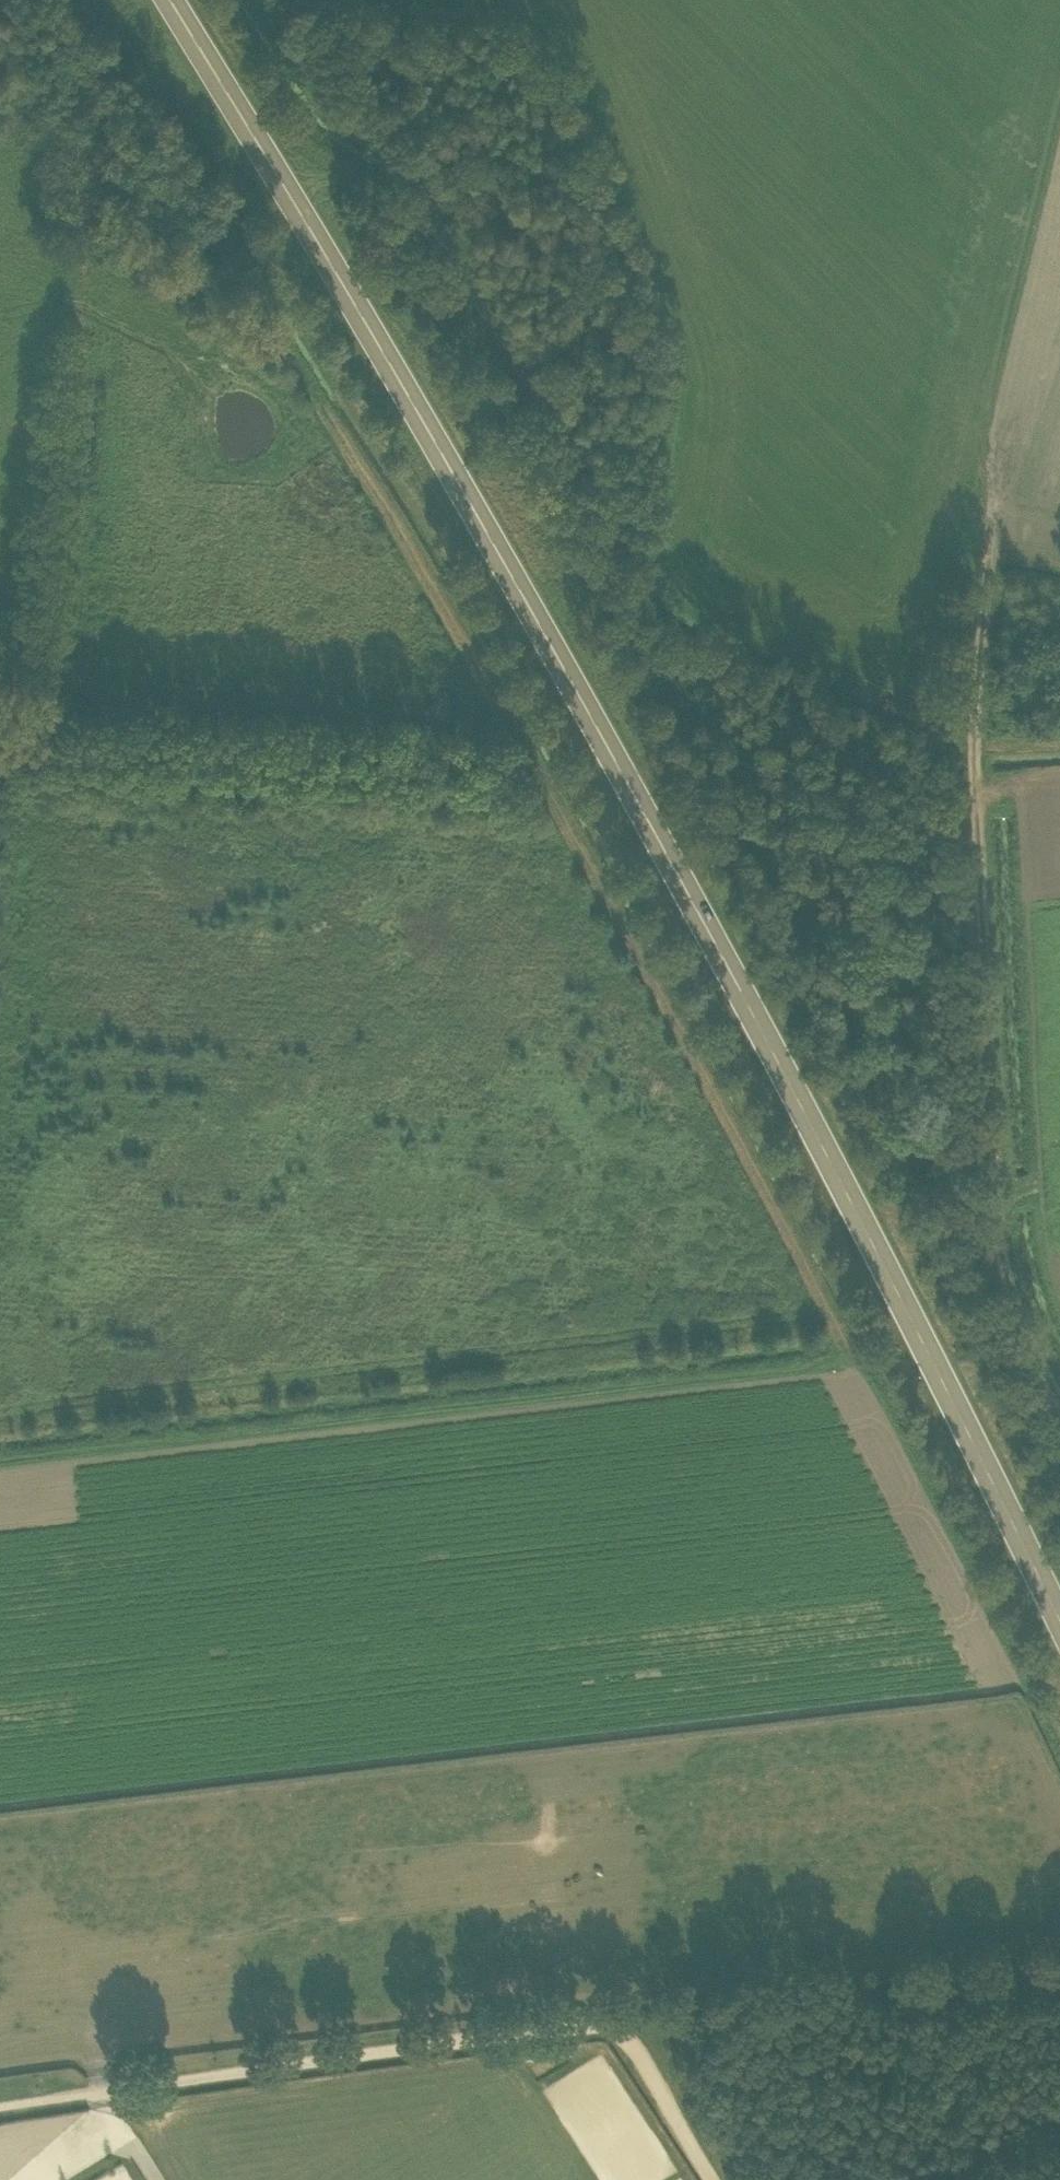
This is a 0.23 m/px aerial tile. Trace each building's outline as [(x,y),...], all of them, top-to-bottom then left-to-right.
[(126,2142),(63,2179),(149,2179),(126,2142)]
